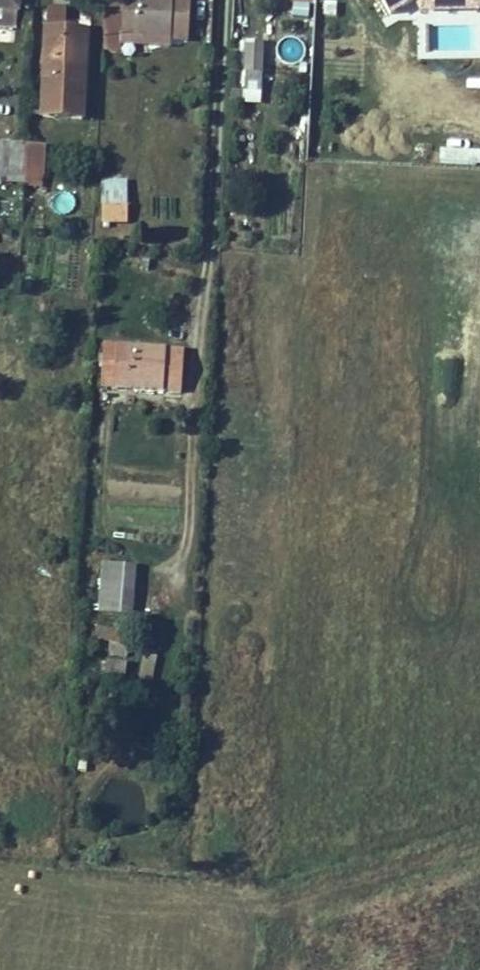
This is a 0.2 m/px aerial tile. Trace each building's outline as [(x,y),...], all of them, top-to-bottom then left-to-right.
[(16,0),(0,0),(0,27),(14,28),(16,0)] [(100,33),(175,38),(177,10),(177,0),(102,0),(100,33)] [(177,10),(175,38),(187,38),(190,0),(177,0),(177,10)] [(386,16),(412,0),(377,0),(386,16)] [(308,4),(293,3),(292,14),(307,15),(308,4)] [(68,6),(49,5),(48,26),(67,27),(68,6)] [(88,28),(67,27),(48,26),(43,109),(84,111),(88,28)] [(260,103),(263,41),(244,40),(242,102),(260,103)] [(26,142),(0,141),(0,162),(8,163),(24,164),(26,142)] [(45,143),(26,142),(24,164),(24,172),(44,173),(45,143)] [(437,164),(479,166),(479,150),(438,147),(437,164)] [(8,163),(0,162),(0,175),(7,176),(8,163)] [(44,173),(24,172),(24,180),(43,181),(44,173)] [(127,182),(103,180),(101,206),(125,207),(127,182)] [(159,388),(162,344),(107,340),(104,384),(159,388)] [(188,346),(162,344),(159,388),(185,389),(188,346)] [(99,611),(130,615),(134,566),(106,563),(99,611)] [(110,654),(128,655),(129,630),(111,629),(110,654)] [(136,652),(133,678),(152,680),(155,654),(136,652)]
